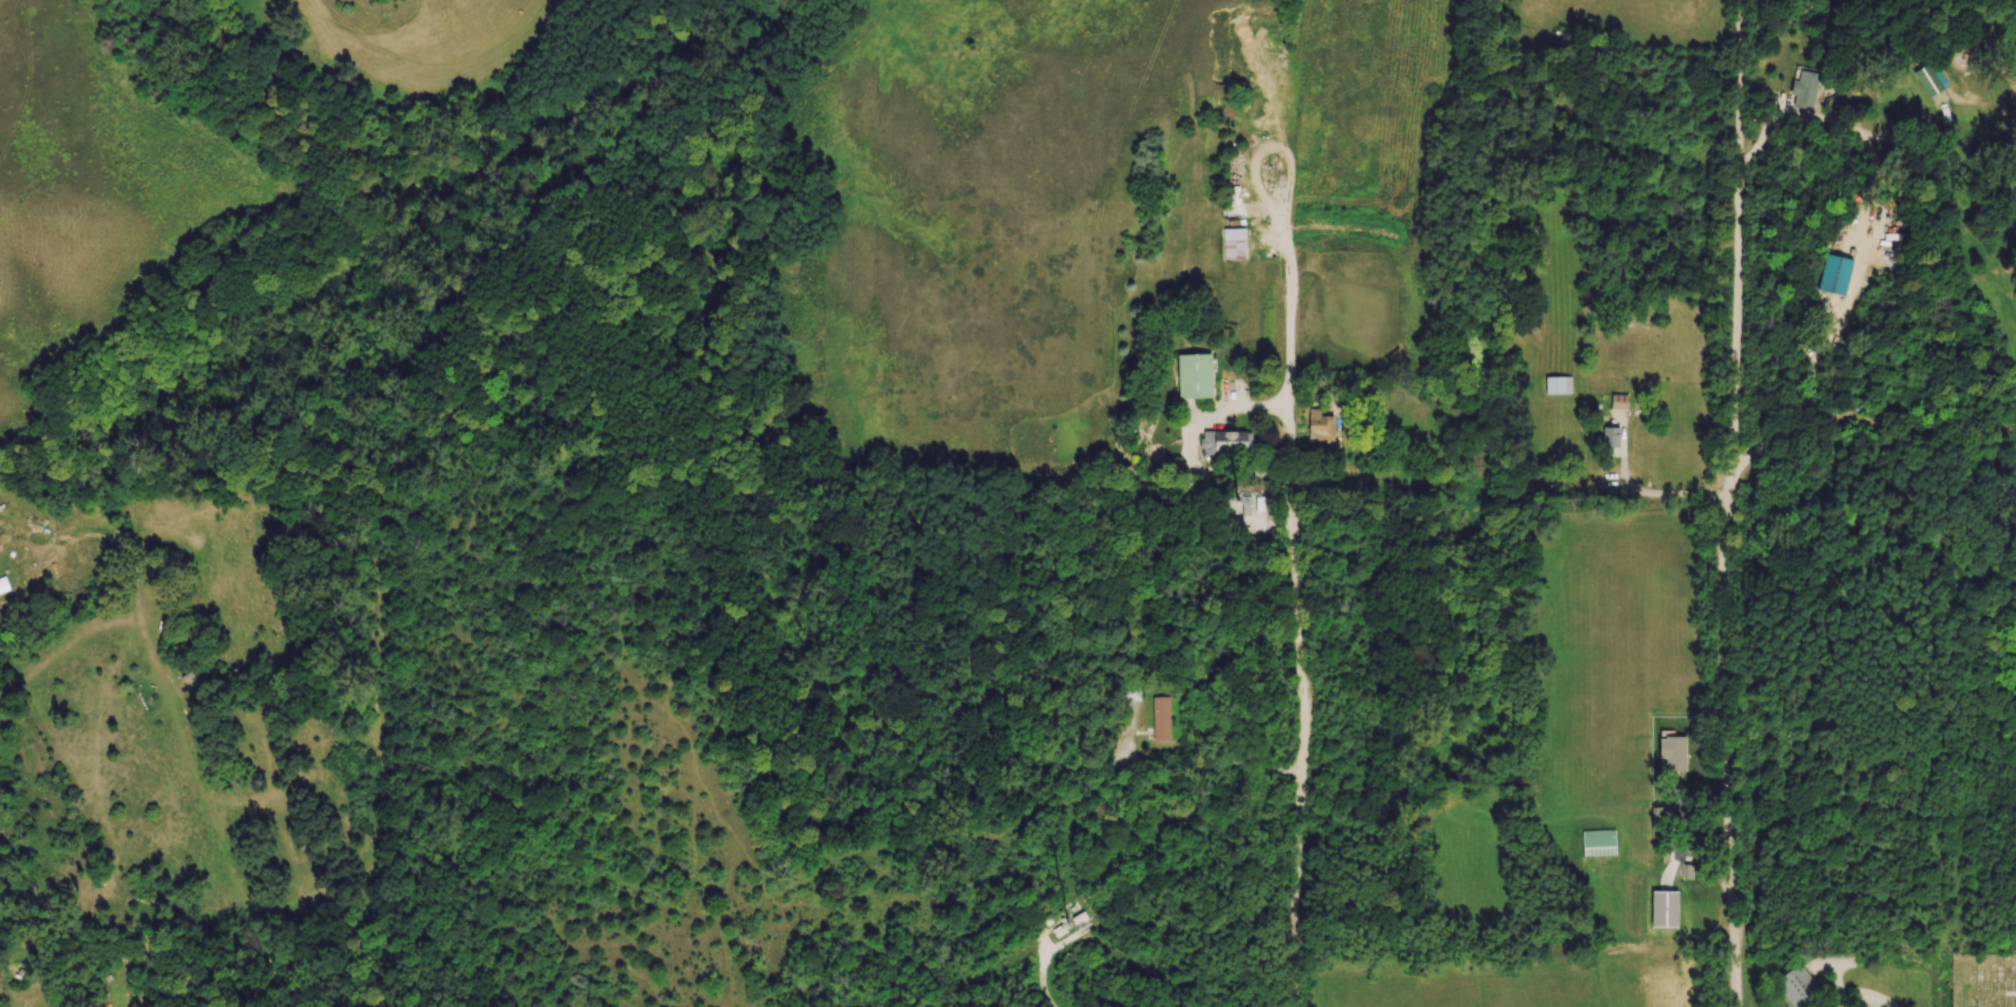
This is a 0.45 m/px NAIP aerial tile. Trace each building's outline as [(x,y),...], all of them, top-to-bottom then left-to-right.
[(1913,72),(1928,97),(1943,89),(1928,63),(1913,72)] [(1793,107),(1811,111),(1819,73),(1800,69),(1797,81),(1791,80),(1789,93),(1795,95),(1793,107)] [(1244,228),(1221,229),(1221,260),(1245,259),(1244,228)] [(1816,290),(1843,297),(1852,260),(1825,254),(1816,290)] [(1177,355),(1178,399),(1211,398),(1210,354),(1177,355)] [(1545,377),(1545,394),(1571,394),(1571,376),(1545,377)] [(1627,395),(1611,395),(1610,409),(1627,409),(1627,395)] [(1333,417),(1319,416),(1320,409),(1309,409),(1308,440),(1333,440),(1333,417)] [(1618,427),(1602,428),(1602,436),(1594,436),(1594,448),(1619,447),(1618,427)] [(1251,431),(1201,432),(1202,455),(1251,454),(1251,431)] [(1250,496),(1240,496),(1241,515),(1250,515),(1250,496)] [(1168,697),(1152,697),(1153,740),(1170,739),(1168,697)] [(1686,771),(1685,737),(1658,737),(1658,757),(1665,757),(1665,771),(1686,771)] [(1615,855),(1614,830),(1581,831),(1582,857),(1615,855)] [(1798,962),(1772,982),(1792,1006),(1803,1006),(1822,992),(1798,962)]
